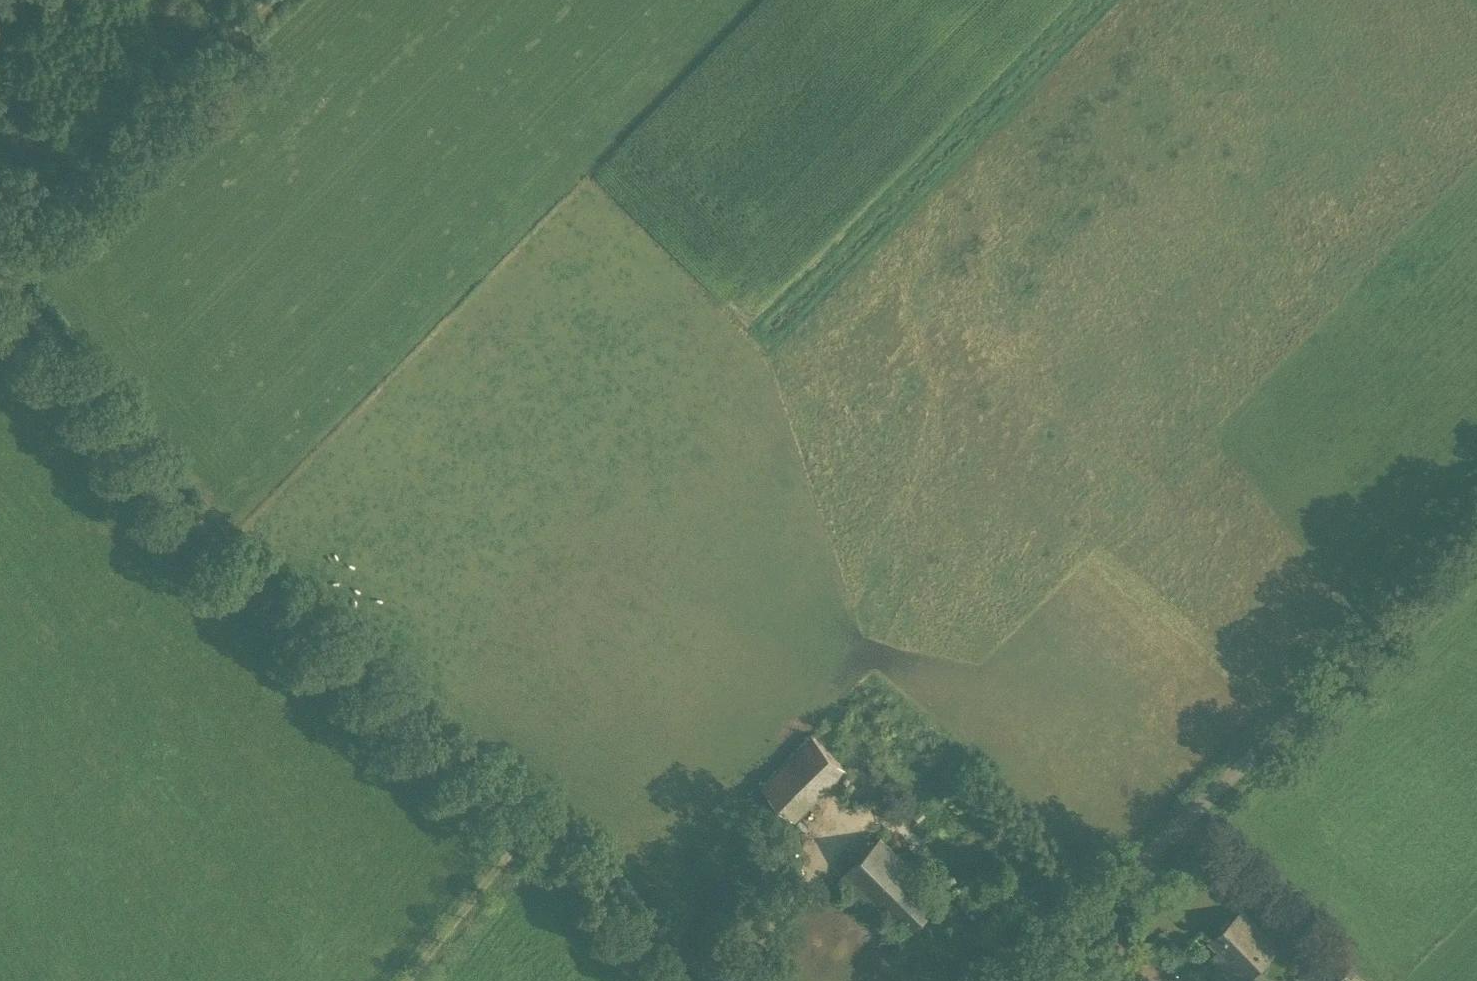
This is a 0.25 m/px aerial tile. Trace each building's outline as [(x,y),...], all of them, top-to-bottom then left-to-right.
[(795,821),(847,769),(812,733),(759,784),(795,821)] [(766,878),(795,848),(771,822),(740,851),(766,878)] [(906,932),(940,899),(880,838),(846,872),(834,881),(867,915),(879,905),(906,932)] [(1277,948),(1241,911),(1209,942),(1209,943),(1217,951),(1210,957),(1234,980),(1243,980),(1277,948)] [(1352,968),(1340,980),(1365,980),(1352,968)]
